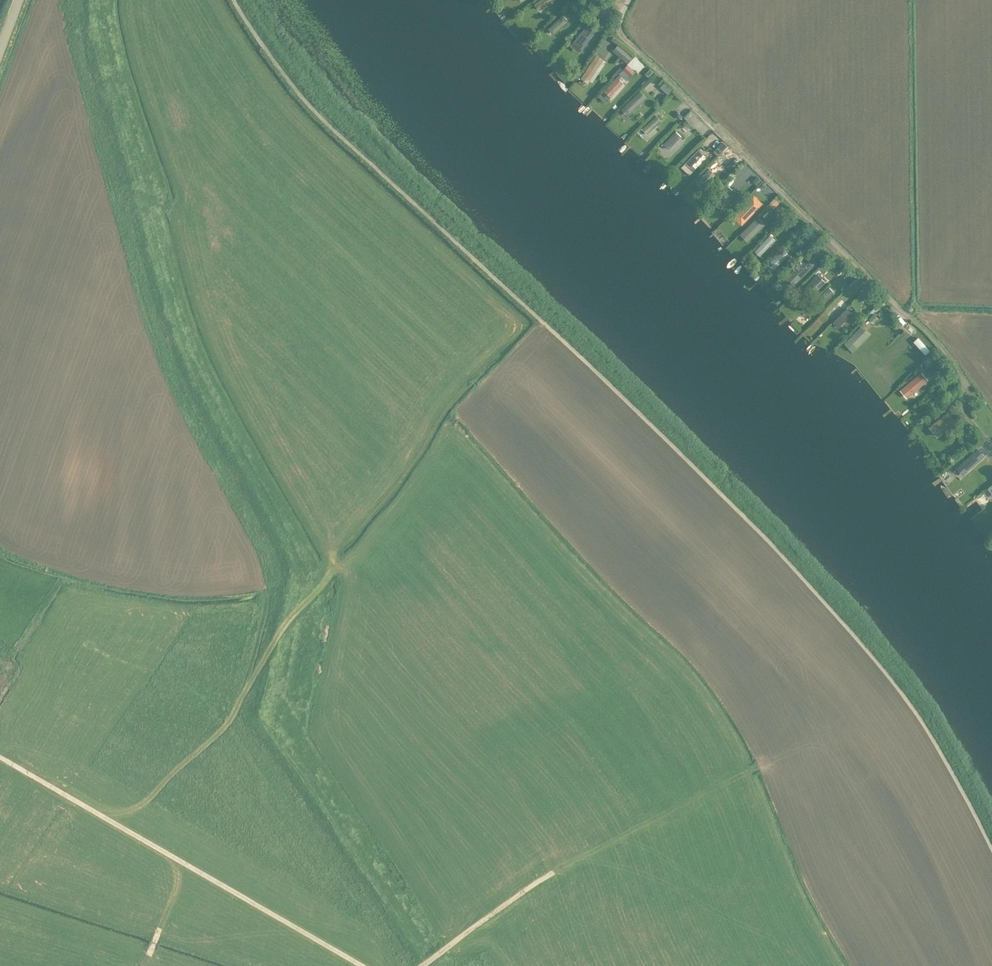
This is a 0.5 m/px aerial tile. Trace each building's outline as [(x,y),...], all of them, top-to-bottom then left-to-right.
[(551,27),(564,16),(560,11),(547,22),(551,27)] [(580,45),(594,29),(586,23),(573,39),(580,45)] [(628,60),(632,55),(627,51),(623,55),(628,60)] [(584,70),(591,75),(603,57),(596,53),(584,70)] [(627,63),(622,68),(629,74),(634,69),(627,63)] [(616,75),(606,86),(611,90),(620,79),(616,75)] [(673,87),(669,84),(664,88),(668,92),(673,87)] [(629,110),(645,95),(639,89),(623,104),(629,110)] [(613,110),(616,116),(625,111),(622,105),(613,110)] [(685,112),(706,134),(712,128),(691,106),(685,112)] [(655,113),(643,125),(642,126),(647,131),(660,119),(655,113)] [(681,134),(676,129),(663,141),(669,146),(681,134)] [(699,141),(705,149),(720,137),(713,129),(699,141)] [(721,149),(727,143),(723,138),(717,144),(721,149)] [(698,146),(684,160),(689,165),(703,151),(698,146)] [(709,166),(695,180),(694,180),(700,186),(714,172),(709,166)] [(726,182),(715,193),(712,196),(718,202),(732,187),(726,182)] [(734,213),(741,221),(760,201),(753,194),(734,213)] [(756,215),(748,224),(744,228),(749,233),(762,221),(756,215)] [(768,233),(758,244),(756,246),(760,251),(773,237),(768,233)] [(784,246),(772,257),(770,259),(775,264),(789,252),(784,246)] [(792,280),(811,260),(804,253),(784,273),(792,280)] [(815,288),(824,279),(817,272),(800,290),(805,295),(814,287),(815,288)] [(829,285),(818,295),(814,299),(819,304),(834,289),(829,285)] [(838,302),(826,312),(825,313),(830,319),(843,307),(838,302)] [(846,306),(838,315),(833,319),(838,324),(851,311),(846,306)] [(797,318),(803,313),(800,309),(794,314),(797,318)] [(861,324),(849,336),(848,337),(854,343),(866,330),(861,324)] [(929,348),(918,335),(913,339),(925,352),(929,348)] [(920,369),(900,386),(898,387),(905,395),(926,377),(920,369)] [(951,410),(935,423),(932,425),(940,436),(960,420),(951,410)] [(976,449),(964,459),(962,460),(967,465),(980,454),(976,449)]
